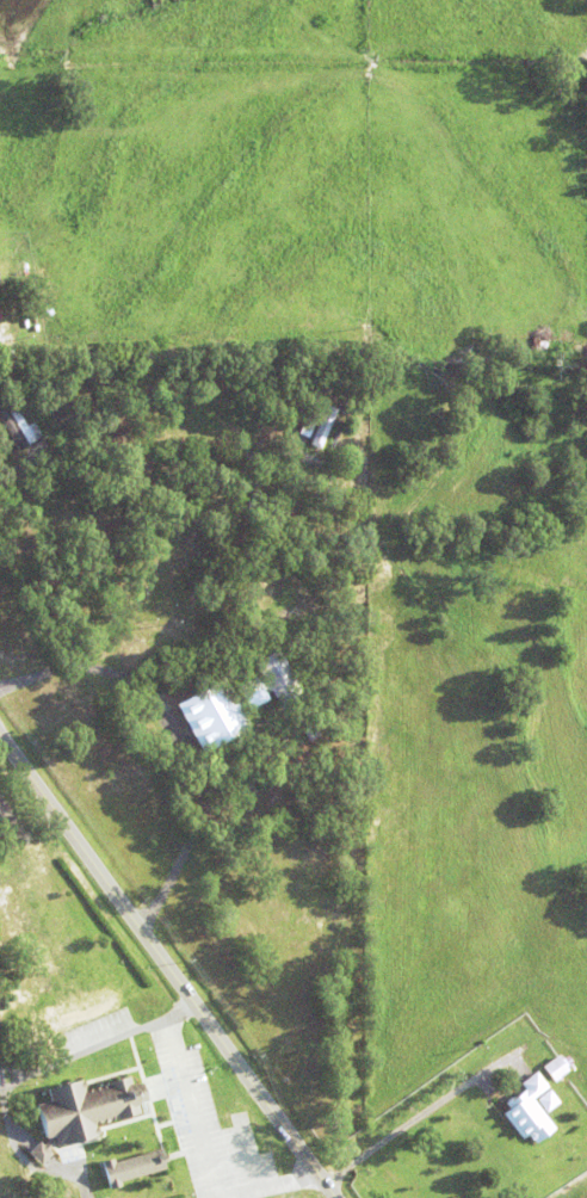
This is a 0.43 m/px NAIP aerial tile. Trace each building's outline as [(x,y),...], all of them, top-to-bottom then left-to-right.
[(39,438),(32,420),(20,424),(12,401),(0,406),(0,426),(8,448),(39,438)] [(330,407),(318,403),(306,444),(319,448),(330,407)] [(253,660),(277,647),(304,694),(282,708),(253,660)] [(246,721),(200,747),(175,703),(216,680),(220,686),(255,666),(270,690),(265,692),(268,699),(242,714),(246,721)] [(303,733),(315,725),(320,735),(309,742),(303,733)] [(568,1052),(571,1058),(567,1062),(570,1067),(554,1080),(542,1064),(557,1052),(561,1057),(568,1052)] [(529,1134),(523,1138),(501,1110),(507,1105),(505,1101),(524,1087),(520,1081),(537,1069),(549,1085),(533,1097),(555,1126),(535,1142),(529,1134)] [(480,1099),(494,1074),(502,1079),(488,1104),(480,1099)] [(30,1104),(44,1099),(41,1087),(75,1077),(79,1091),(99,1085),(99,1082),(123,1075),(126,1086),(136,1083),(141,1100),(131,1103),(134,1111),(109,1118),(107,1116),(87,1122),(91,1135),(50,1147),(49,1144),(48,1136),(47,1135),(39,1137),(30,1104)] [(476,1112),(474,1114),(466,1106),(469,1104),(463,1097),(469,1092),(482,1109),(477,1113),(476,1112)] [(48,1136),(38,1144),(33,1141),(29,1145),(23,1151),(36,1165),(42,1157),(47,1154),(43,1150),(49,1144),(48,1136)] [(165,1154),(168,1161),(162,1163),(163,1168),(119,1182),(121,1186),(109,1190),(100,1162),(111,1159),(112,1162),(157,1149),(160,1155),(165,1154)]
